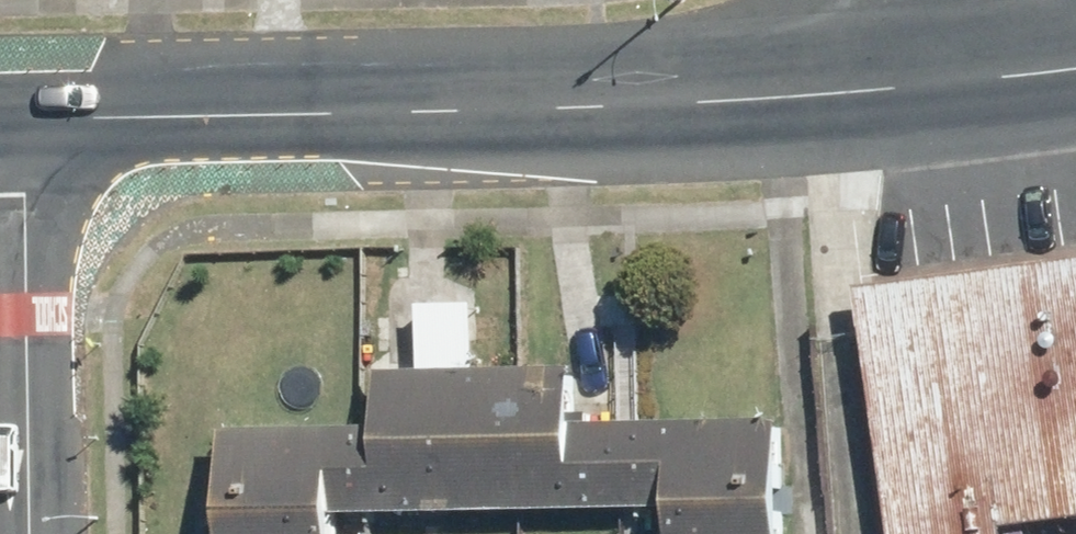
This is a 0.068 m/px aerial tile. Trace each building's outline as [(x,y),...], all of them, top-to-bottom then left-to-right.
[(900,533),(998,533),(996,518),(1075,508),(1075,268),(869,294),(900,533)] [(238,419),(235,533),(350,533),(351,509),(677,513),(677,533),(795,533),(796,416),(583,413),(584,368),(487,367),(488,301),(424,301),(424,363),(386,363),(385,421),(238,419)]
